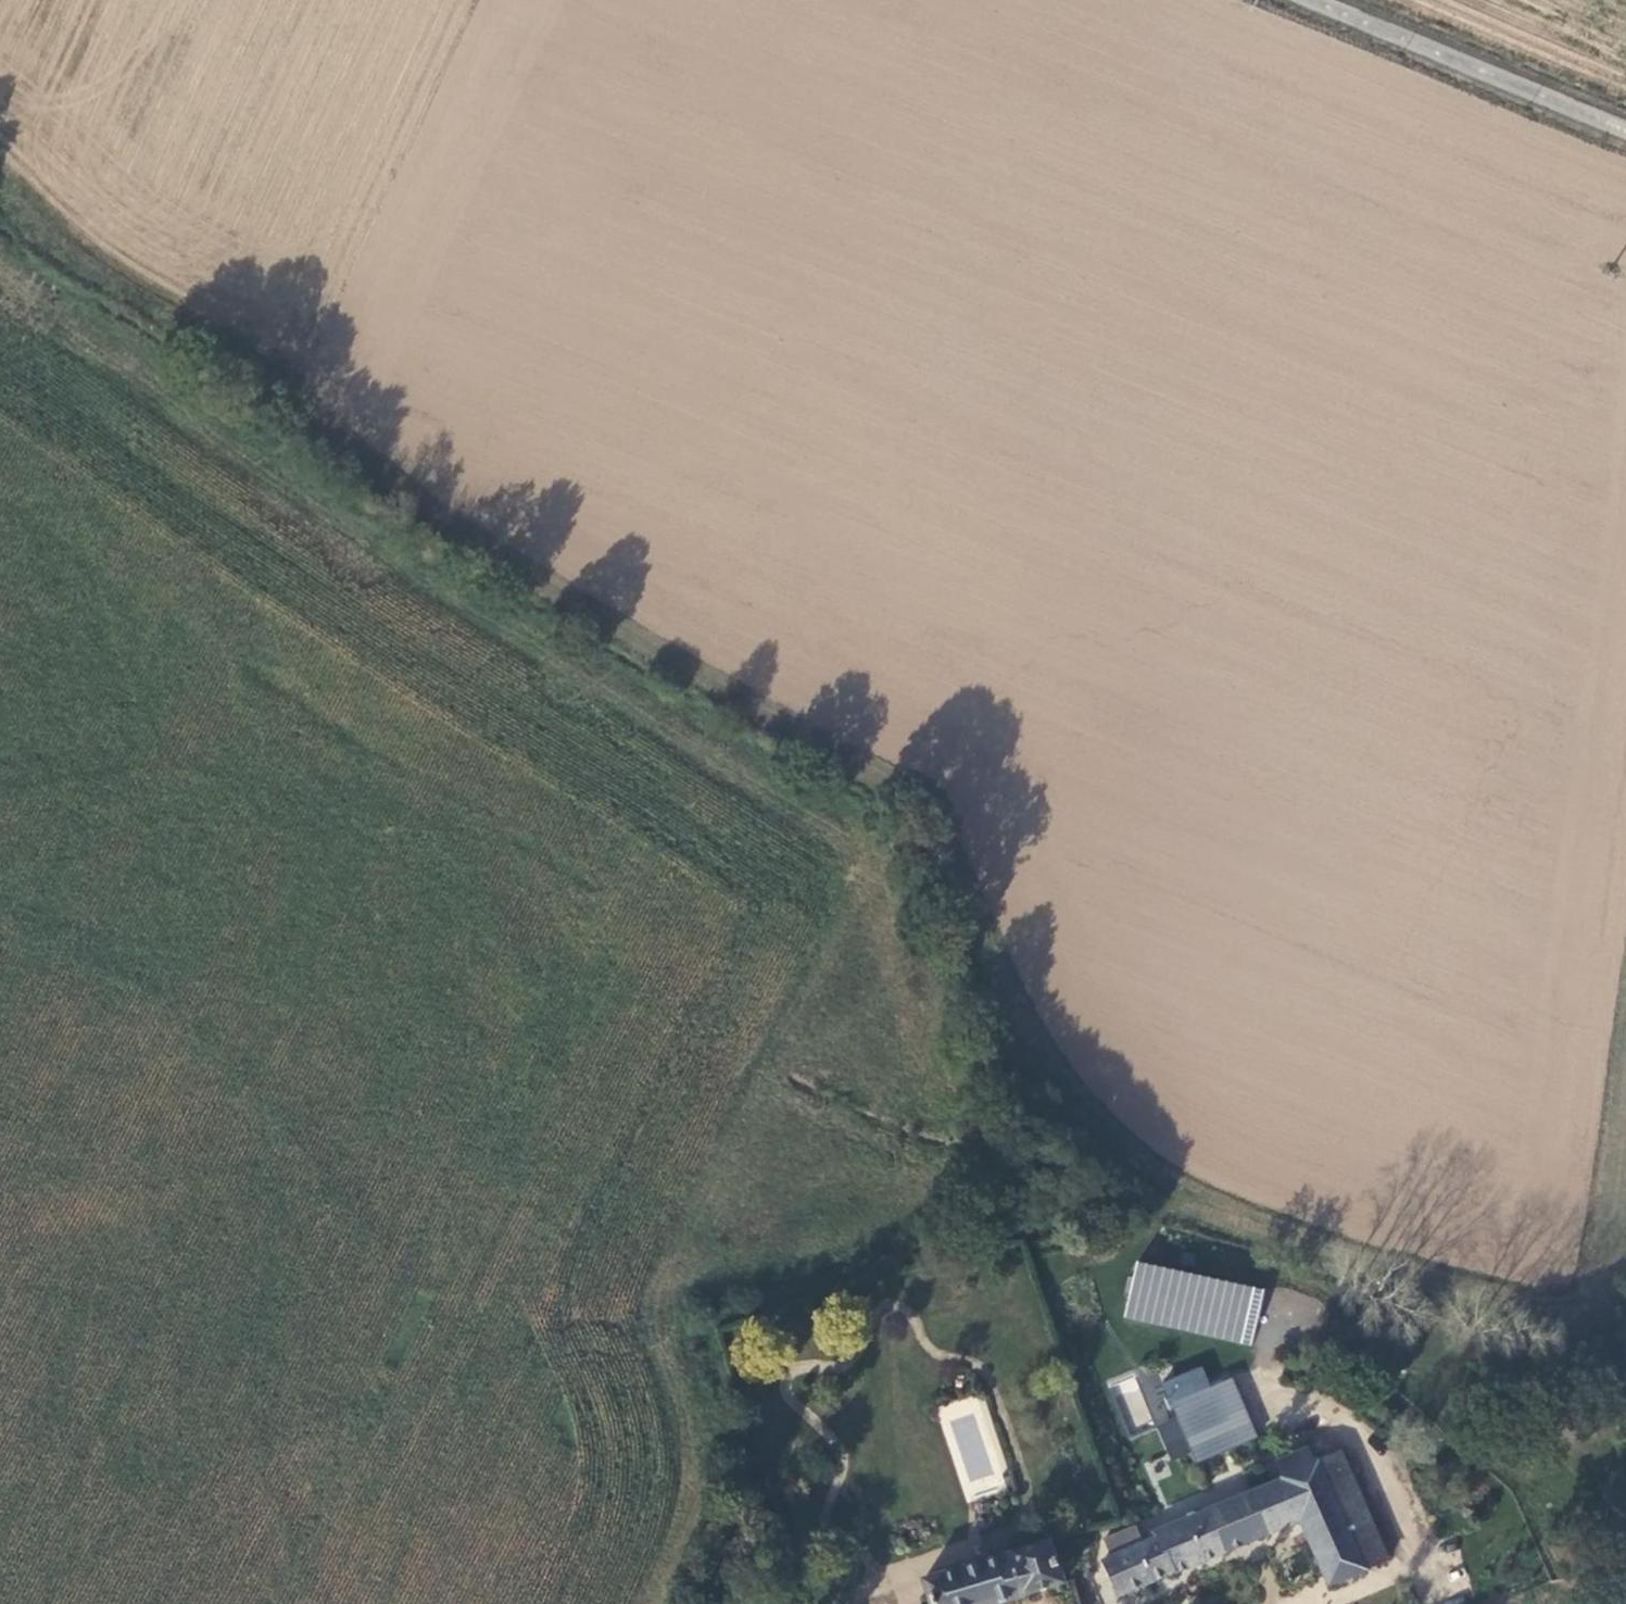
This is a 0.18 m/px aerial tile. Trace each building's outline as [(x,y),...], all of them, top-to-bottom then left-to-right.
[(1262,1288),(1131,1259),(1125,1316),(1250,1347),(1262,1288)] [(1202,1369),(1165,1385),(1182,1426),(1170,1431),(1183,1460),(1193,1456),(1197,1466),(1260,1439),(1235,1378),(1210,1389),(1202,1369)] [(1168,1420),(1172,1418),(1161,1389),(1144,1395),(1152,1417),(1166,1412),(1168,1420)] [(943,1411),(969,1497),(1009,1485),(993,1433),(982,1436),(971,1402),(943,1411)] [(1384,1559),(1340,1456),(1314,1466),(1309,1454),(1284,1465),(1290,1480),(1133,1547),(1128,1535),(1104,1545),(1109,1557),(1103,1560),(1119,1596),(1302,1518),(1330,1582),(1384,1559)] [(927,1603),(1019,1603),(1065,1589),(1050,1545),(921,1583),(927,1603)]
